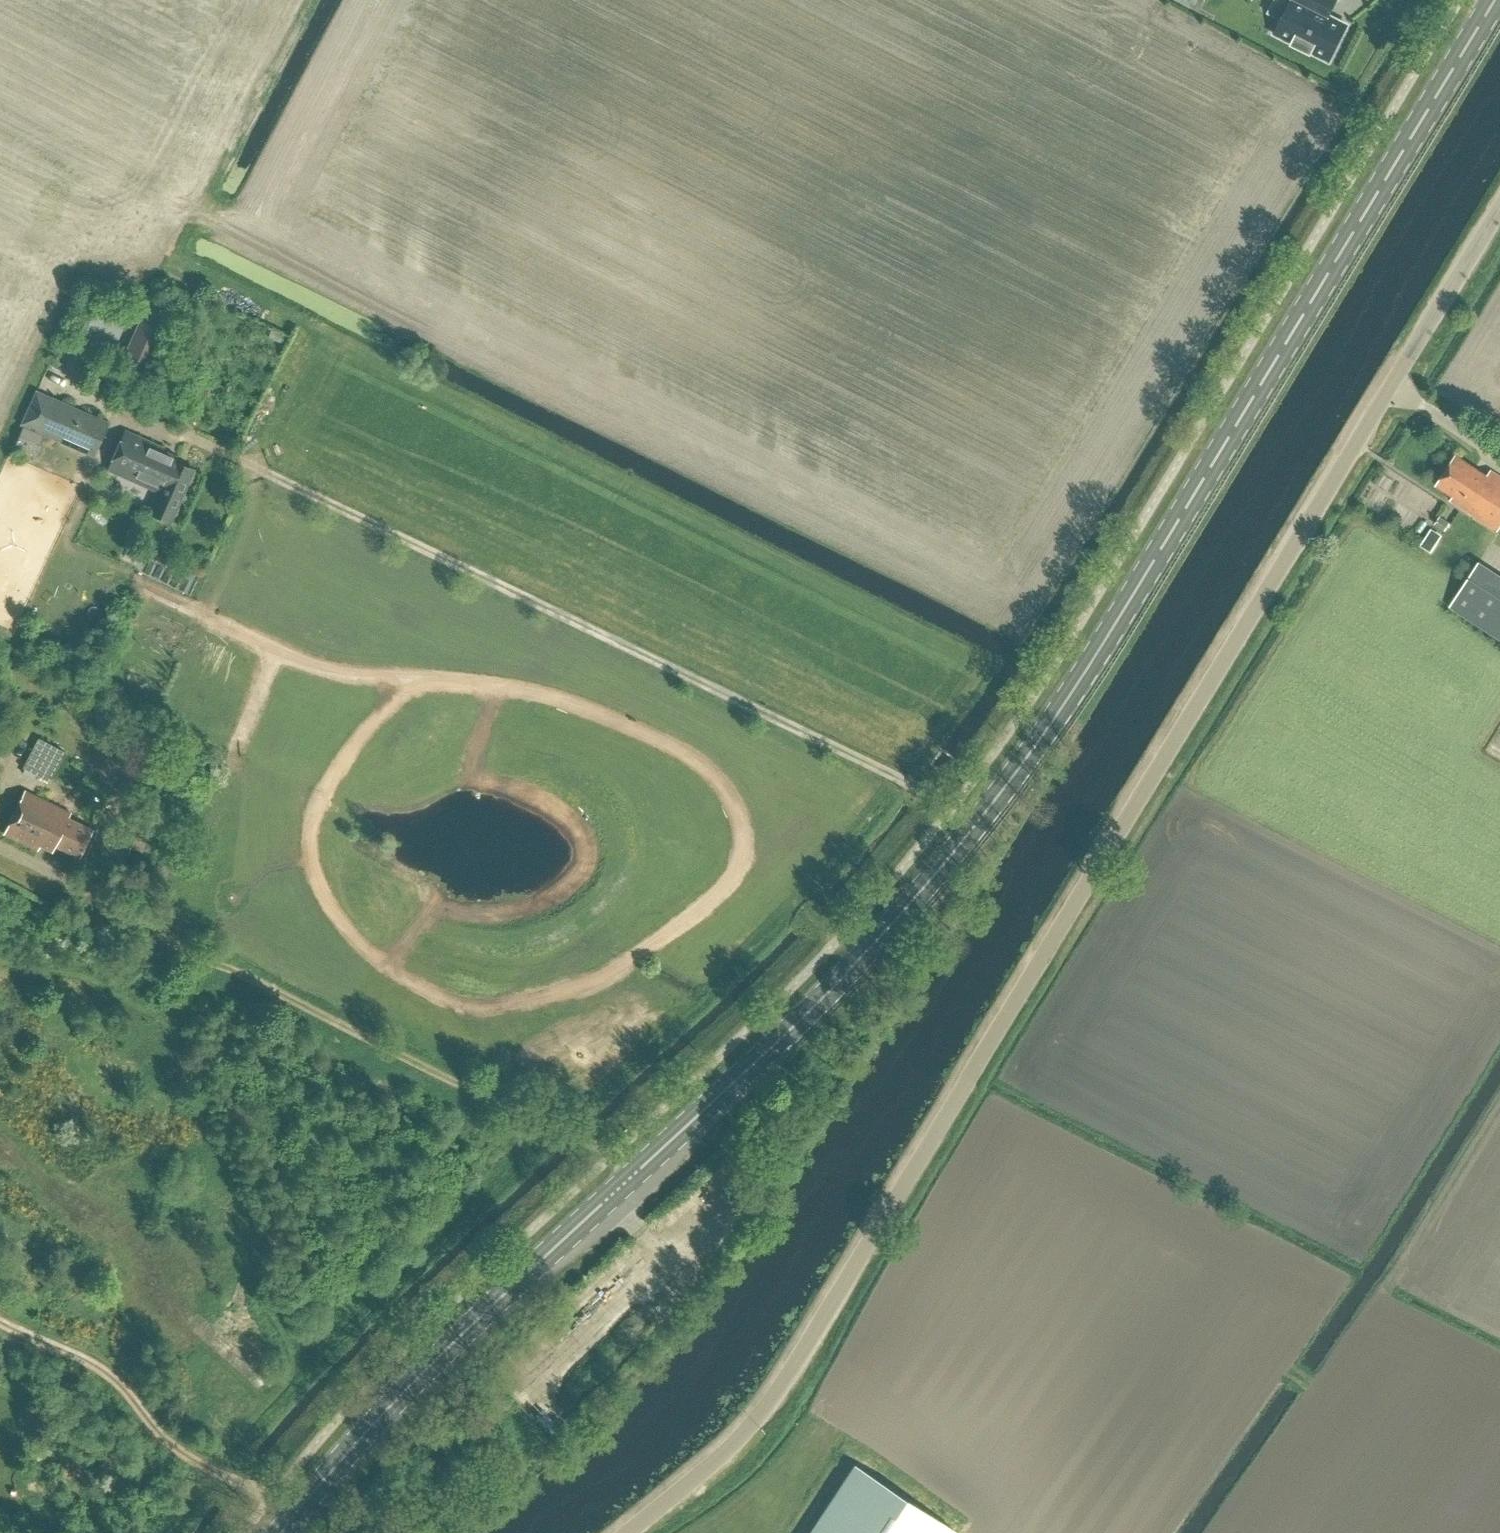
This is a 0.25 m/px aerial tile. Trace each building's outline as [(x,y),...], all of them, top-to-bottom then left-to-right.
[(1281,37),(1334,63),(1352,27),(1334,18),(1309,6),(1311,1),(1312,0),(1290,0),(1297,3),(1288,22),(1281,37)] [(149,367),(173,312),(148,301),(124,356),(149,367)] [(95,452),(108,423),(39,392),(26,421),(95,452)] [(37,452),(45,435),(24,426),(17,443),(37,452)] [(170,522),(193,469),(179,463),(180,460),(162,452),(164,448),(125,431),(108,469),(156,491),(147,512),(170,522)] [(1436,485),(1453,496),(1450,500),(1497,531),(1499,527),(1499,476),(1490,470),(1487,475),(1456,455),(1436,485)] [(1435,525),(1445,531),(1450,523),(1440,516),(1435,525)] [(1432,551),(1433,548),(1440,537),(1441,535),(1439,533),(1431,529),(1421,544),(1432,551)] [(1478,562),(1450,605),(1499,638),(1499,576),(1478,562)] [(22,766),(42,776),(48,780),(64,751),(38,737),(22,766)] [(79,857),(92,829),(68,818),(70,813),(25,791),(5,834),(38,850),(40,845),(53,851),(56,845),(79,857)] [(807,1532),(952,1532),(954,1531),(852,1464),(807,1532)]
